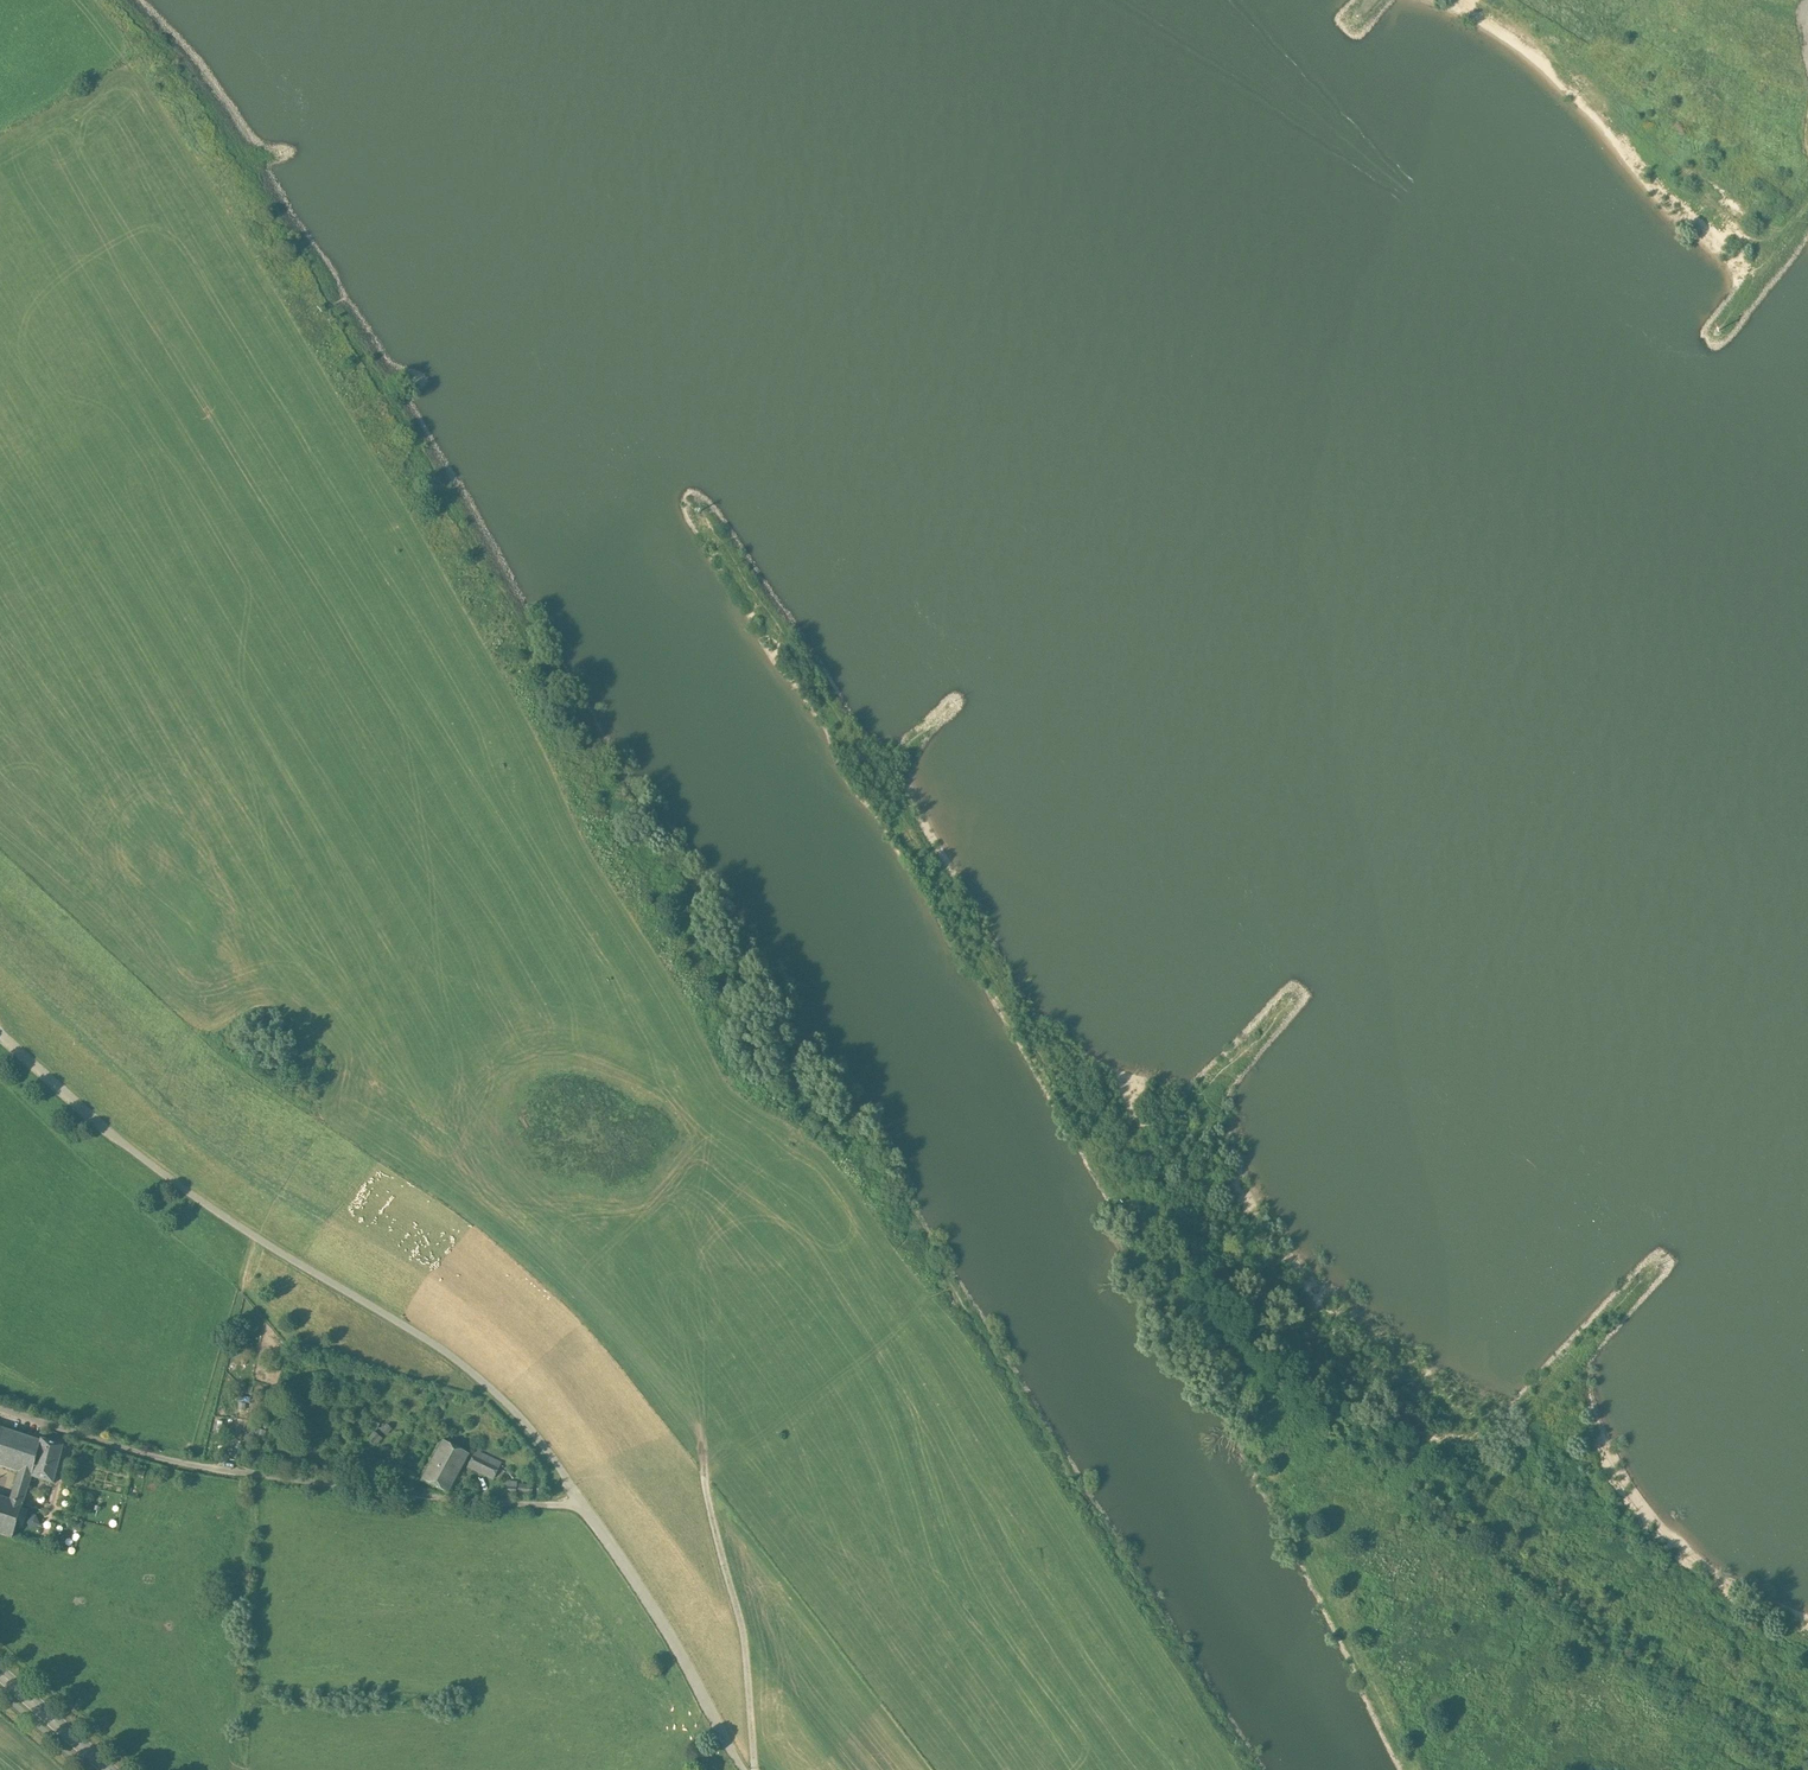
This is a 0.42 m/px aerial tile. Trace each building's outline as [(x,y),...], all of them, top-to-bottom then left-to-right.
[(239,1409),(249,1411),(252,1398),(241,1396),(239,1409)] [(387,1435),(393,1428),(387,1423),(381,1431),(387,1435)] [(0,1428),(0,1466),(19,1472),(31,1476),(41,1441),(0,1428)] [(264,1439),(266,1431),(259,1429),(257,1438),(264,1439)] [(377,1443),(382,1438),(374,1431),(369,1437),(377,1443)] [(63,1446),(42,1439),(41,1441),(31,1476),(53,1484),(63,1446)] [(469,1455),(443,1441),(422,1480),(448,1493),(469,1455)] [(499,1469),(474,1457),(470,1466),(494,1479),(499,1469)] [(31,1476),(19,1472),(10,1499),(23,1504),(31,1476)] [(516,1483),(508,1483),(508,1491),(516,1492),(516,1483)] [(0,1496),(0,1534),(13,1538),(23,1504),(10,1499),(0,1496)] [(31,1514),(26,1524),(37,1530),(42,1519),(31,1514)]
